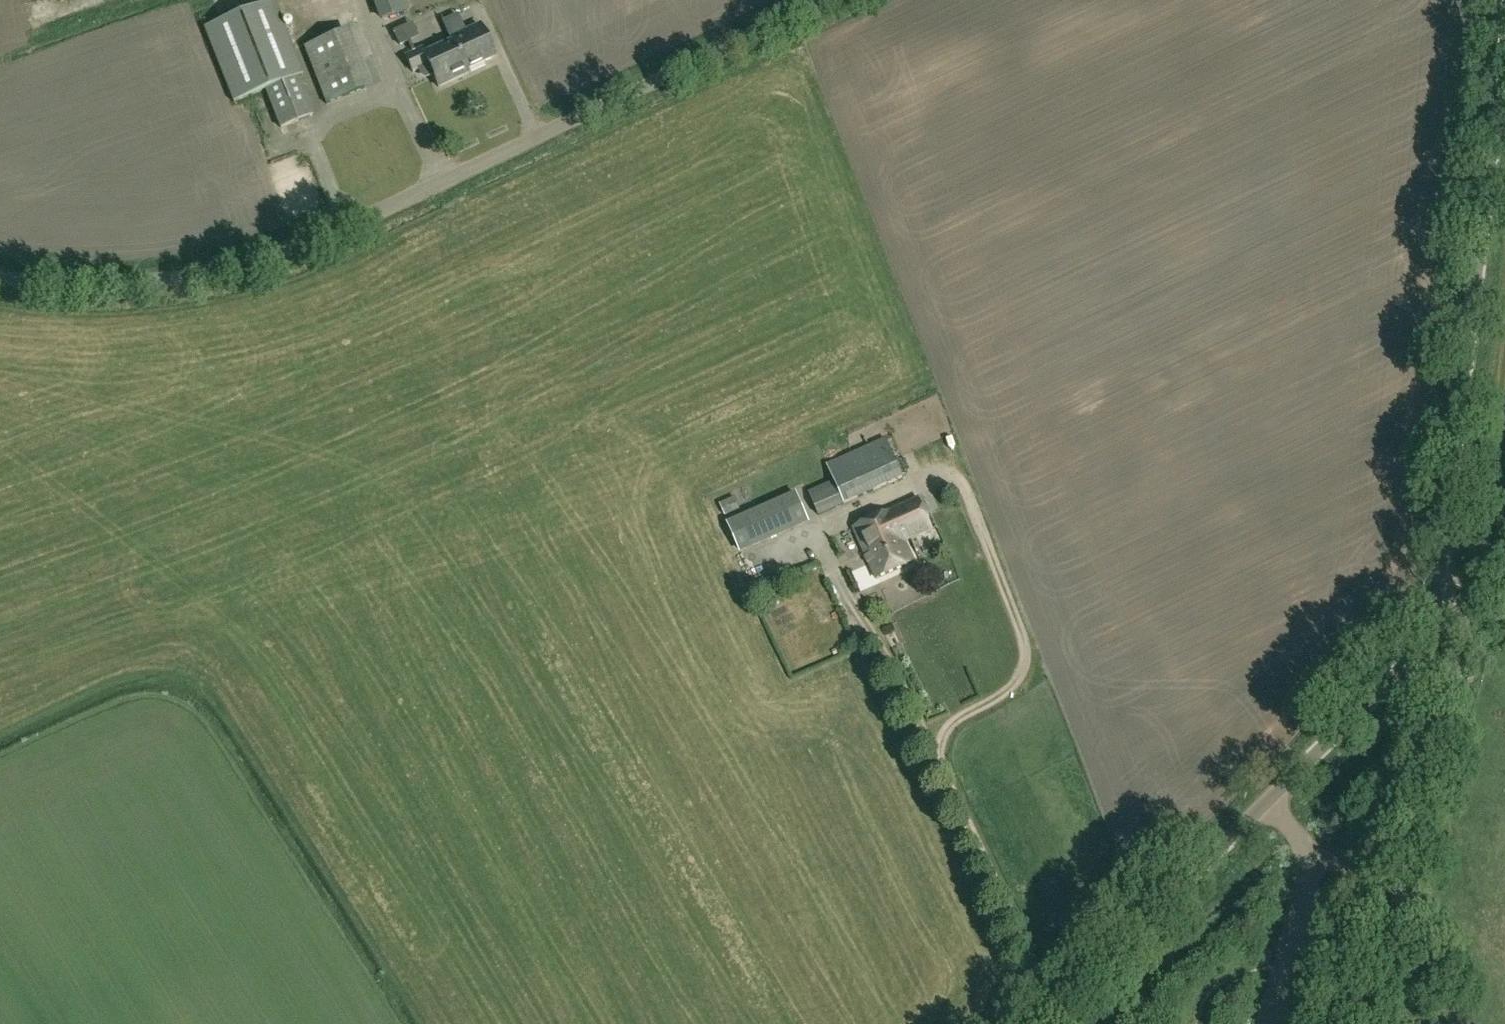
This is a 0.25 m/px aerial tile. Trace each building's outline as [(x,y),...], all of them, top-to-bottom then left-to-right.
[(314,116),(299,78),(304,76),(275,0),(206,27),(235,102),(267,90),(281,129),(314,116)] [(383,19),(411,9),(408,0),(376,0),(383,19)] [(496,59),(482,26),(467,33),(459,15),(444,22),(443,22),(452,43),(454,43),(469,75),(470,75),(468,72),(496,59)] [(327,105),(365,90),(343,33),(305,48),(327,105)] [(440,88),(469,75),(454,43),(453,43),(425,56),(422,48),(405,55),(413,73),(418,71),(420,75),(429,78),(435,76),(440,88)] [(835,481),(810,492),(820,514),(904,477),(887,439),(828,465),(835,481)] [(811,524),(797,492),(727,523),(742,555),(811,524)] [(877,579),(915,562),(905,541),(933,529),(919,498),(854,528),(877,579)]
